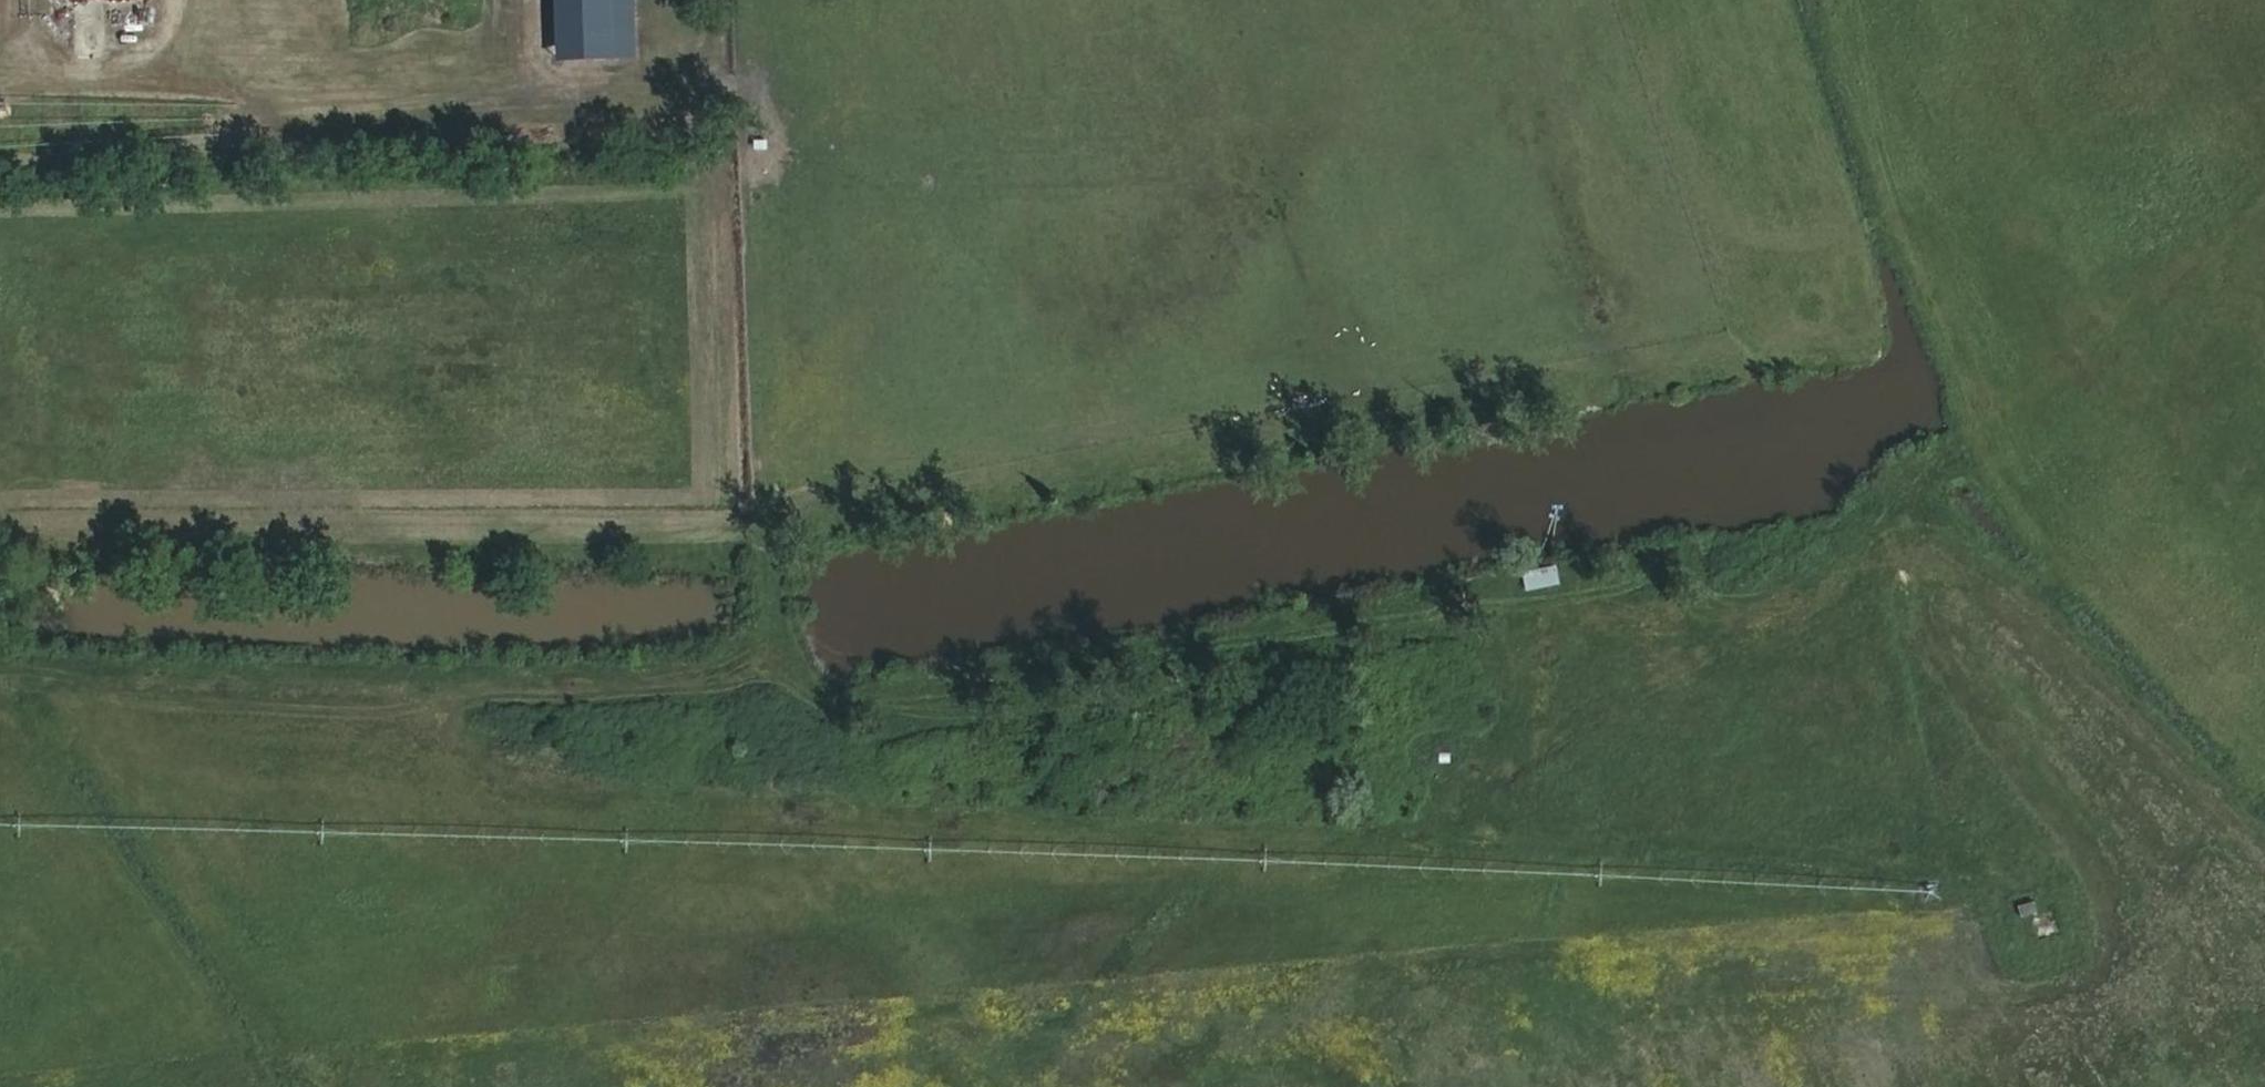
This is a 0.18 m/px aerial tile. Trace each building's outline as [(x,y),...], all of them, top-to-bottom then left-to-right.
[(540,83),(636,79),(634,0),(539,0),(540,83)] [(1527,592),(1561,585),(1558,565),(1523,572),(1527,592)]
